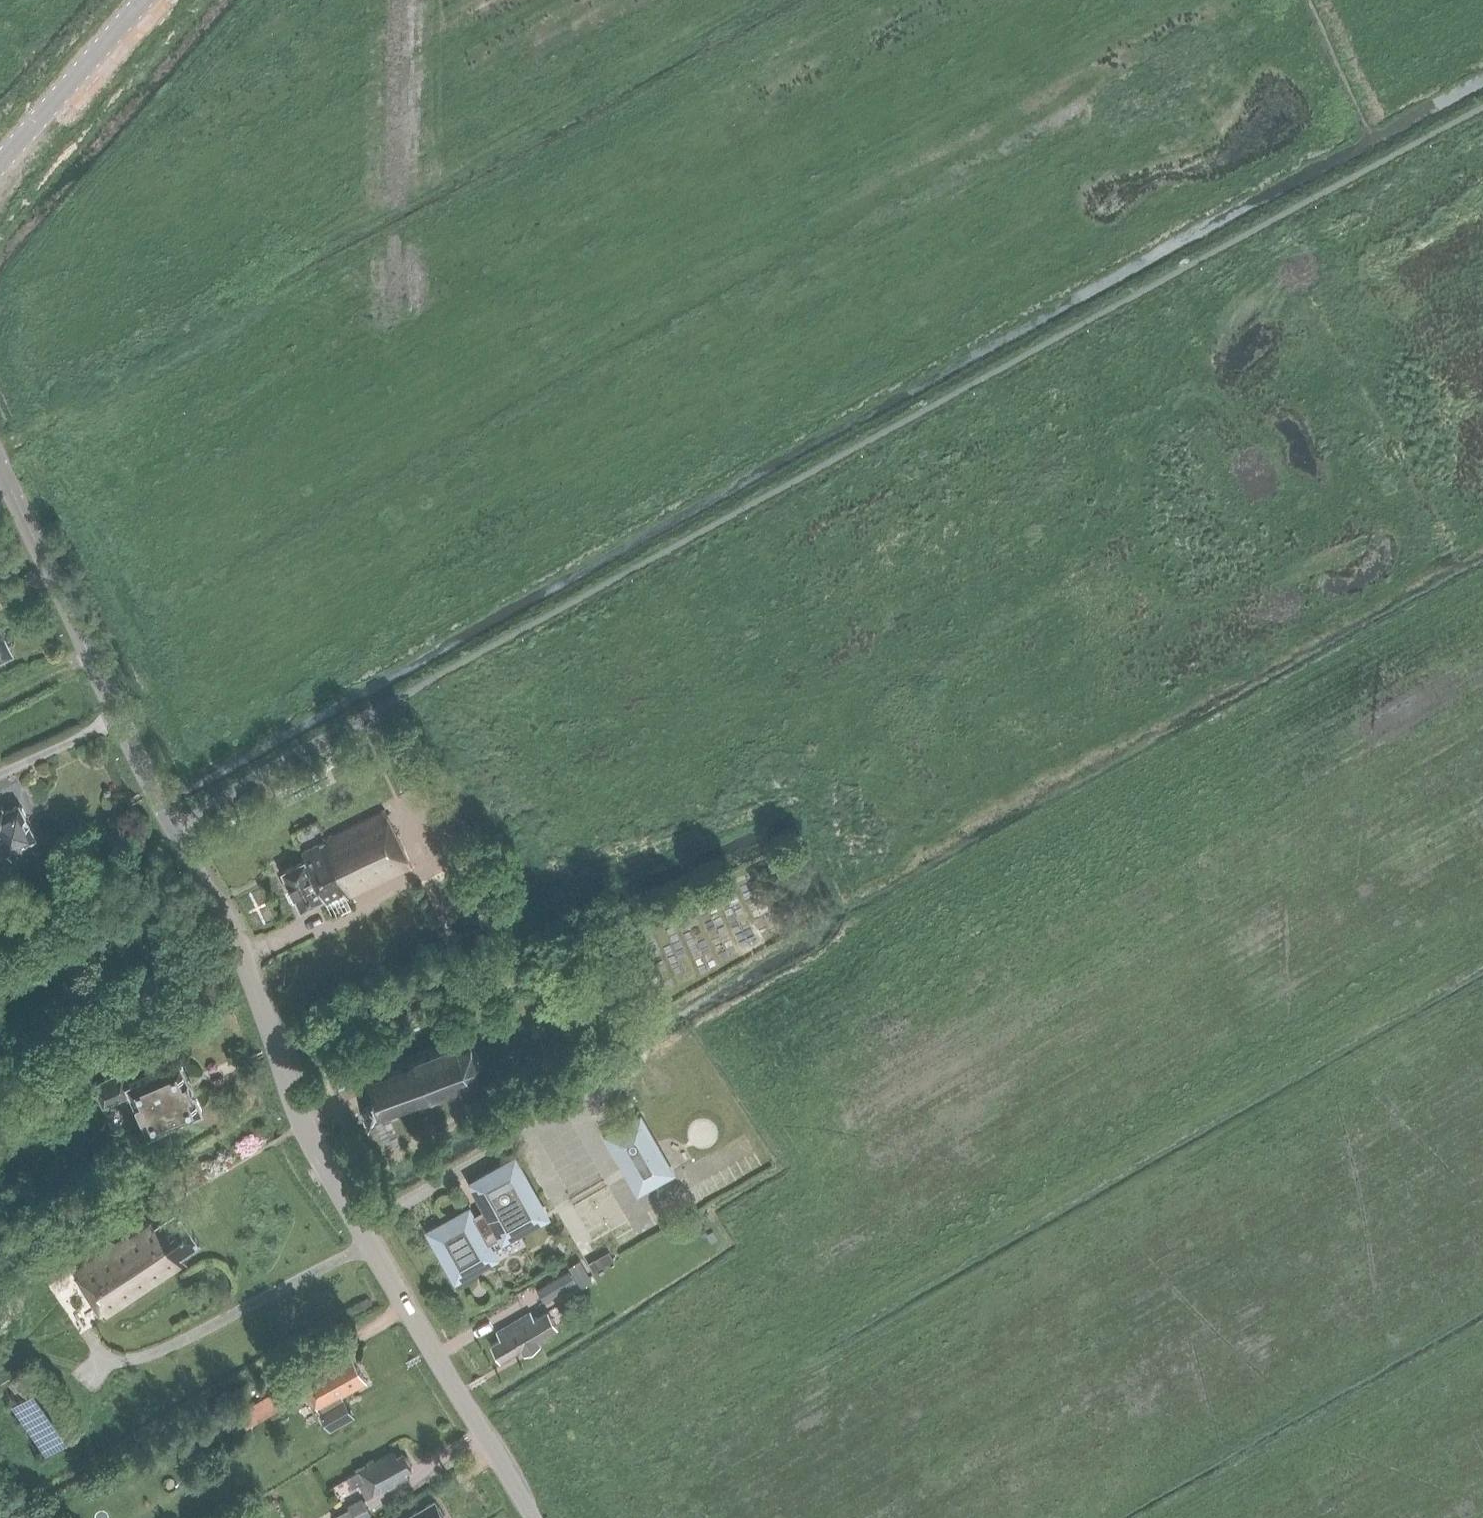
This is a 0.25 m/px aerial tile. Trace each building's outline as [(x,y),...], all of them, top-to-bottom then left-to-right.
[(15,653),(0,621),(0,660),(15,653)] [(0,809),(0,870),(15,863),(9,852),(35,838),(19,806),(5,813),(2,808),(0,809)] [(304,849),(308,859),(282,871),(300,908),(325,896),(328,900),(343,893),(346,901),(413,870),(386,811),(304,849)] [(413,1057),(415,1060),(356,1083),(369,1118),(428,1095),(430,1099),(471,1080),(478,1065),(471,1046),(457,1040),(413,1057)] [(180,1060),(130,1083),(124,1069),(93,1083),(104,1107),(130,1095),(147,1133),(202,1108),(180,1060)] [(639,1189),(669,1172),(639,1119),(609,1136),(639,1189)] [(467,1213),(432,1233),(456,1276),(492,1257),(485,1245),(503,1235),(504,1236),(543,1214),(513,1161),(474,1183),(487,1207),(469,1217),(467,1213)] [(105,1319),(123,1306),(186,1264),(181,1256),(199,1243),(178,1212),(154,1227),(150,1220),(128,1235),(127,1233),(78,1266),(79,1268),(73,1273),(104,1320),(105,1319)] [(588,1263),(593,1272),(601,1267),(596,1258),(588,1263)] [(568,1267),(581,1288),(593,1281),(580,1260),(568,1267)] [(575,1282),(568,1270),(536,1289),(543,1301),(575,1282)] [(501,1339),(492,1344),(501,1360),(522,1348),(525,1353),(541,1344),(540,1342),(547,1337),(545,1334),(557,1326),(548,1310),(535,1317),(531,1311),(496,1331),(501,1339)] [(355,1418),(343,1397),(367,1385),(352,1357),(343,1362),(340,1356),(300,1377),(330,1431),(355,1418)] [(282,1387),(220,1422),(228,1436),(290,1401),(282,1387)] [(406,1472),(412,1469),(403,1452),(398,1455),(395,1451),(346,1478),(351,1488),(358,1484),(366,1499),(409,1476),(406,1472)] [(371,1515),(361,1497),(347,1506),(348,1508),(331,1517),(365,1517),(371,1515)] [(435,1501),(405,1517),(445,1517),(435,1501)]
